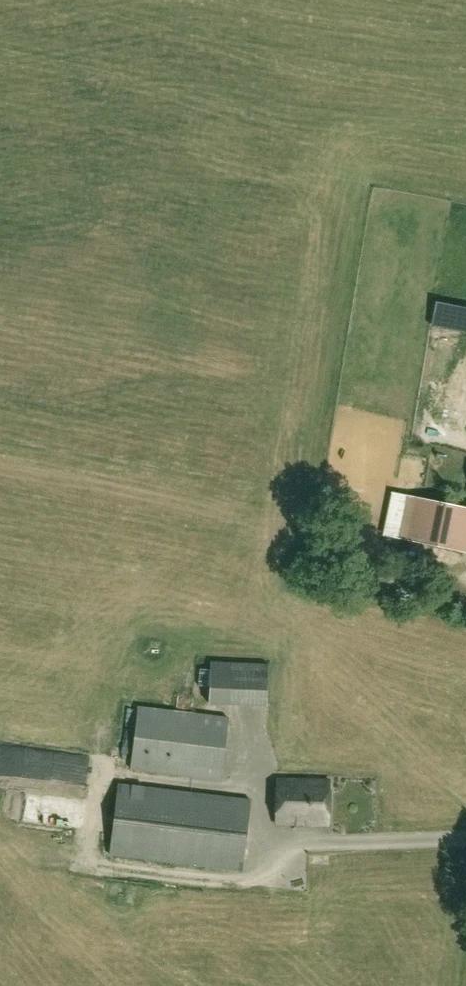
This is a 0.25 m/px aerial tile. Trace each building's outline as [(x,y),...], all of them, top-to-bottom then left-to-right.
[(439,395),(433,428),(465,435),(465,400),(439,395)] [(394,494),(386,535),(465,551),(465,544),(465,511),(394,494)] [(208,704),(266,706),(268,665),(210,662),(208,704)] [(139,708),(131,770),(220,781),(228,719),(139,708)] [(62,753),(59,783),(109,788),(110,773),(120,774),(122,760),(100,757),(62,753)] [(328,826),(330,782),(277,780),(276,825),(328,826)] [(241,871),(249,801),(118,785),(110,856),(241,871)] [(21,818),(99,828),(102,802),(24,791),(21,818)]
